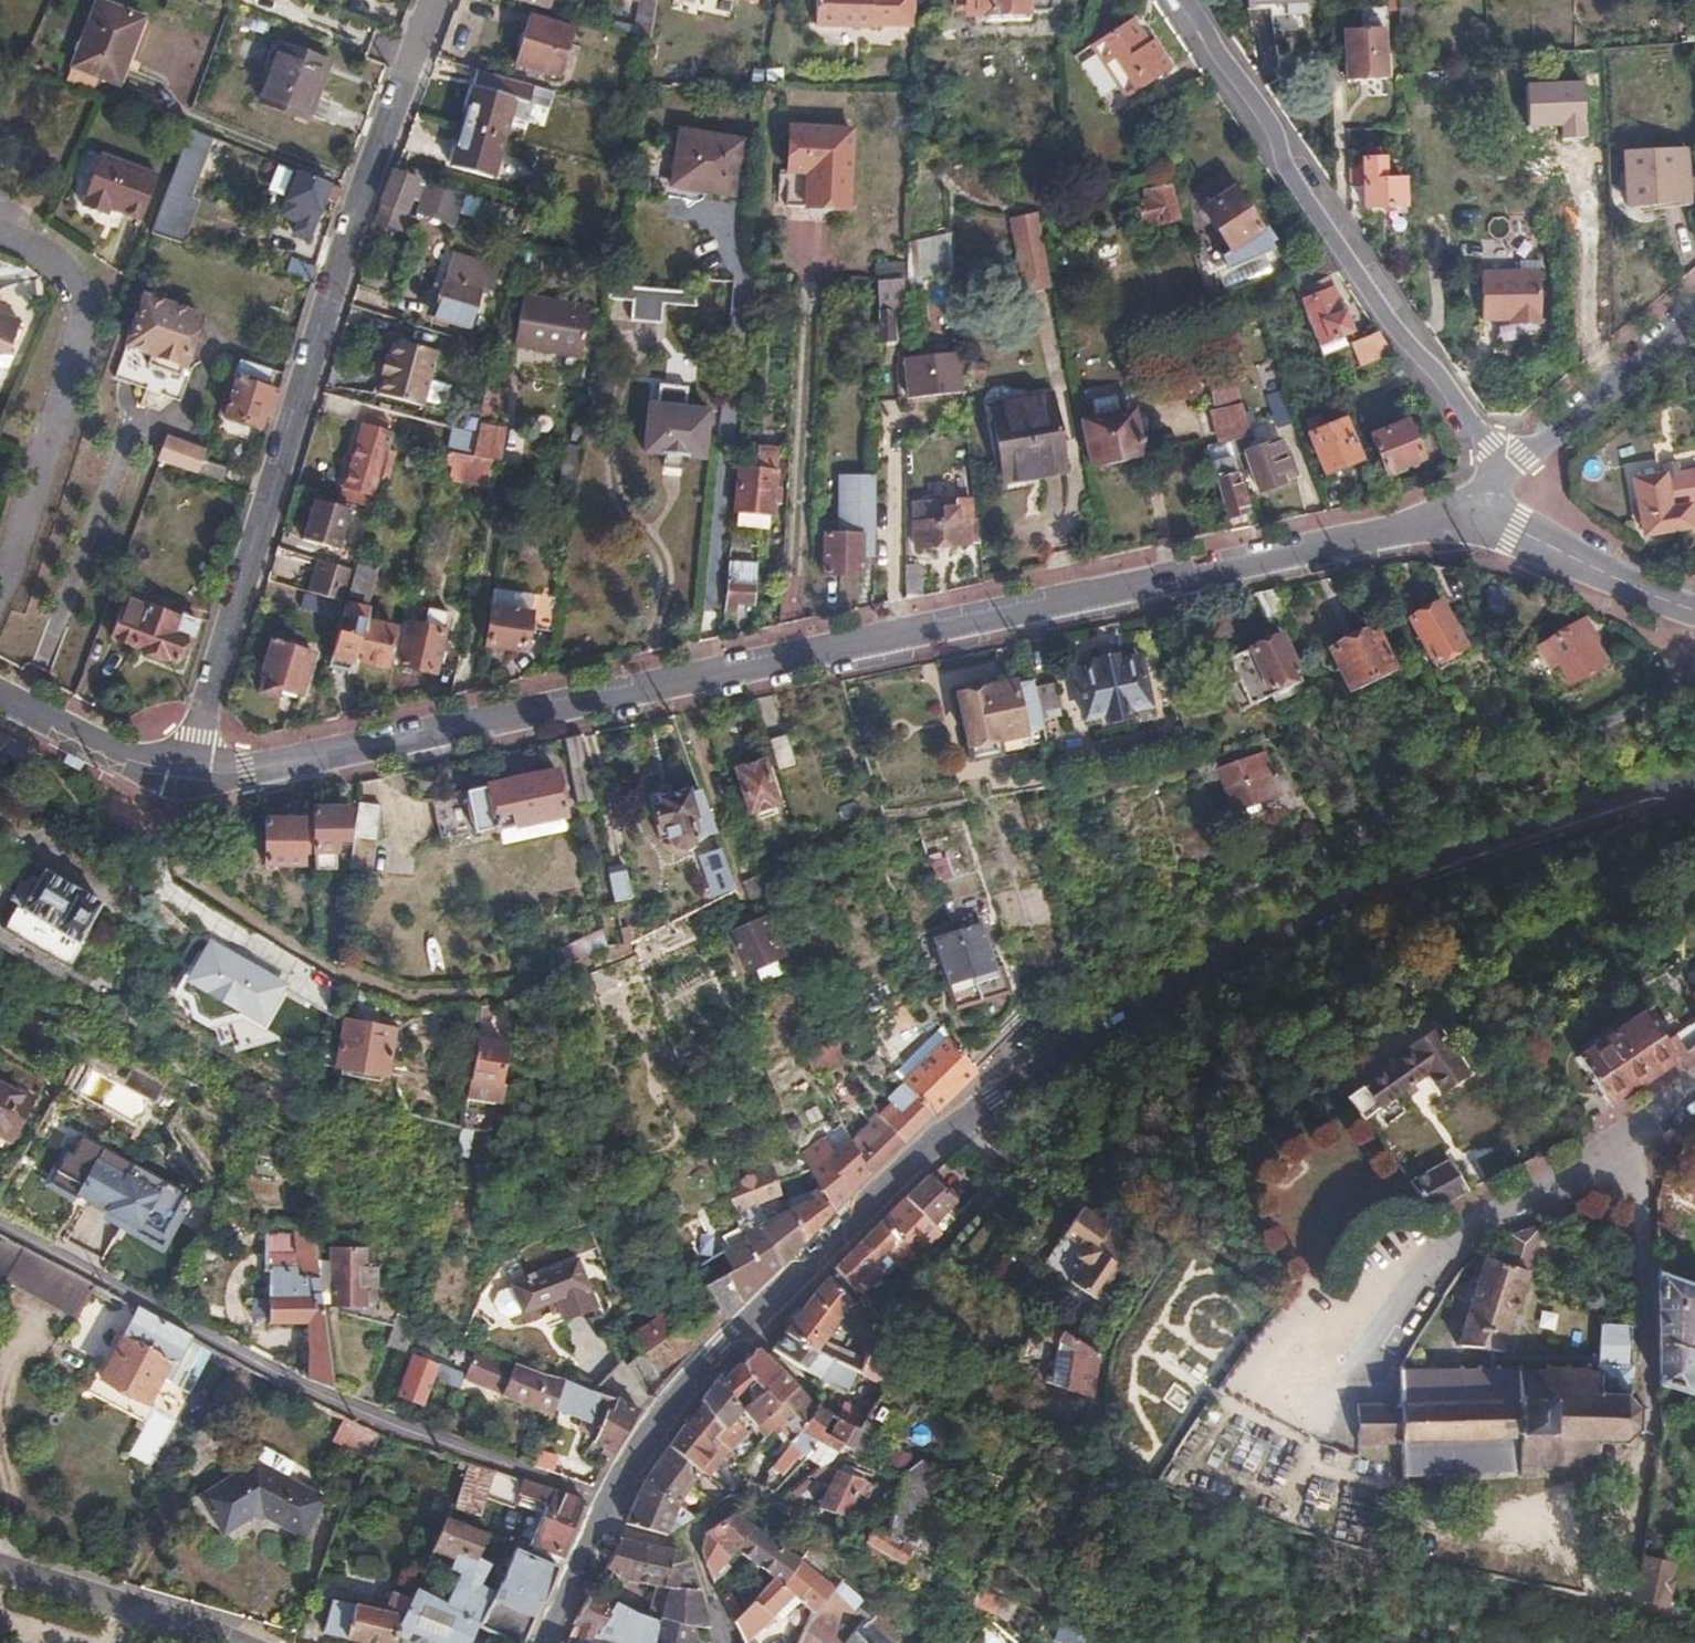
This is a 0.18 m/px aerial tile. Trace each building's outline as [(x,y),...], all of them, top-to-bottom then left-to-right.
[(103,0),(96,0),(72,61),(116,80),(141,16),(103,0)] [(635,29),(650,33),(656,0),(640,0),(635,29)] [(914,0),(817,0),(816,23),(913,27),(914,0)] [(1028,18),(1027,11),(1047,11),(1047,0),(954,0),(954,8),(967,8),(966,11),(987,11),(988,19),(1028,18)] [(269,25),(235,12),(232,21),(265,35),(269,25)] [(574,26),(530,14),(518,61),(561,73),(574,26)] [(1146,38),(1132,14),(1089,40),(1123,95),(1171,66),(1152,35),(1146,38)] [(1387,77),(1384,26),(1344,27),(1347,79),(1387,77)] [(310,54),(281,44),(258,102),(300,117),(311,88),(316,90),(324,71),(306,64),(310,54)] [(849,129),(790,125),(784,203),(845,209),(849,129)] [(503,137),(463,126),(452,166),(491,177),(503,137)] [(152,231),(182,240),(196,199),(190,197),(211,137),(188,128),(152,231)] [(740,141),(680,128),(668,182),(730,194),(740,141)] [(1403,181),(1384,181),(1383,148),(1363,149),(1363,160),(1348,160),(1349,189),(1364,188),(1365,207),(1404,206),(1403,181)] [(1623,153),(1626,203),(1688,199),(1685,149),(1623,153)] [(157,173),(100,154),(82,208),(106,215),(108,207),(141,219),(157,173)] [(391,169),(381,202),(383,203),(378,219),(393,223),(402,196),(413,199),(417,184),(432,182),(433,181),(435,174),(398,163),(395,170),(391,169)] [(322,196),(336,201),(341,188),(297,171),(286,196),(287,196),(286,197),(283,196),(278,210),(295,217),(291,228),(308,234),(322,196)] [(1260,230),(1223,172),(1218,171),(1192,187),(1191,193),(1228,250),(1260,230)] [(413,199),(409,212),(448,223),(458,189),(433,181),(432,182),(417,184),(413,199)] [(1168,183),(1149,188),(1151,200),(1139,202),(1143,220),(1156,217),(1157,222),(1175,217),(1168,183)] [(1050,287),(1036,212),(1009,218),(1023,291),(1050,287)] [(906,277),(948,275),(946,231),(907,239),(906,277)] [(1274,244),(1217,267),(1228,294),(1285,272),(1274,244)] [(315,266),(293,256),(288,269),(310,278),(315,266)] [(1516,325),(1525,325),(1527,299),(1537,298),(1538,260),(1516,260),(1516,271),(1483,271),(1482,318),(1515,319),(1516,325)] [(480,274),(449,264),(446,278),(444,277),(433,315),(469,325),(480,287),(477,286),(480,274)] [(948,275),(906,277),(903,277),(903,294),(934,293),(935,300),(950,298),(948,275)] [(903,294),(903,277),(879,278),(880,325),(894,325),(895,308),(900,308),(900,294),(903,294)] [(1324,277),(1295,292),(1321,354),(1338,347),(1334,337),(1349,330),(1342,311),(1340,313),(1324,277)] [(694,290),(610,282),(608,298),(632,300),(630,319),(661,321),(662,303),(693,305),(694,290)] [(201,318),(145,296),(129,345),(152,354),(149,363),(182,375),(201,318)] [(588,309),(522,297),(515,344),(580,356),(588,309)] [(1527,299),(1525,325),(1537,326),(1537,298),(1527,299)] [(1,389),(18,348),(10,344),(19,322),(0,314),(0,388),(1,389)] [(1390,351),(1376,330),(1349,342),(1360,366),(1390,351)] [(389,350),(385,368),(388,369),(382,387),(425,401),(441,347),(398,334),(393,351),(389,350)] [(895,345),(882,344),(882,363),(895,363),(895,345)] [(378,366),(385,368),(389,350),(381,350),(378,366)] [(962,393),(957,353),(902,360),(907,399),(962,393)] [(265,411),(271,413),(278,390),(264,386),(269,368),(241,360),(234,376),(238,378),(226,414),(260,426),(265,411)] [(479,423),(493,426),(505,372),(491,369),(479,423)] [(1240,395),(1232,371),(1208,379),(1216,403),(1240,395)] [(642,449),(702,457),(707,412),(684,408),(688,388),(659,384),(656,404),(648,403),(642,449)] [(1068,471),(1054,389),(987,402),(1001,477),(1020,475),(1021,480),(1068,471)] [(1253,434),(1243,402),(1211,413),(1220,443),(1233,439),(1247,436),(1253,434)] [(896,403),(882,403),(882,420),(896,420),(896,403)] [(1121,412),(1119,409),(1093,414),(1091,418),(1081,420),(1089,463),(1140,454),(1132,410),(1121,412)] [(388,450),(392,436),(393,431),(385,430),(388,419),(365,413),(362,425),(359,423),(354,437),(357,438),(357,441),(388,450)] [(1310,438),(1326,474),(1359,461),(1344,422),(1325,431),(1319,418),(1306,423),(1312,435),(1310,438)] [(1421,456),(1404,421),(1369,436),(1383,470),(1387,469),(1390,473),(1393,475),(1407,469),(1408,466),(1406,462),(1421,456)] [(472,455),(496,461),(503,428),(493,426),(479,423),(477,431),(472,455)] [(453,425),(448,449),(472,455),(477,431),(453,425)] [(160,459),(196,471),(204,449),(169,436),(160,459)] [(1248,451),(1255,475),(1260,488),(1300,475),(1291,451),(1285,453),(1281,440),(1251,450),(1247,436),(1233,439),(1237,454),(1248,451)] [(388,450),(357,441),(356,443),(353,443),(350,453),(354,455),(347,473),(344,473),(340,486),(342,487),(339,498),(371,507),(388,450)] [(739,467),(735,508),(770,511),(775,449),(756,448),(754,469),(739,467)] [(448,480),(490,491),(496,461),(472,455),(448,449),(445,465),(450,466),(448,480)] [(1237,454),(1245,478),(1255,475),(1248,451),(1237,454)] [(1211,463),(1226,518),(1248,512),(1232,457),(1211,463)] [(1633,482),(1640,529),(1653,535),(1691,529),(1687,508),(1694,507),(1694,472),(1633,482)] [(862,555),(874,555),(875,474),(837,473),(837,533),(823,533),(822,573),(860,573),(862,555)] [(967,539),(978,538),(976,520),(971,520),(968,498),(940,503),(941,507),(911,512),(916,549),(967,541),(967,539)] [(350,512),(315,501),(302,539),(338,550),(350,512)] [(368,510),(357,506),(355,517),(365,520),(368,510)] [(748,533),(730,531),(728,544),(747,546),(748,533)] [(319,559),(308,591),(333,599),(346,603),(356,571),(319,559)] [(723,600),(755,603),(758,564),(727,561),(723,600)] [(376,569),(359,564),(351,597),(368,602),(376,569)] [(904,597),(921,594),(918,565),(903,567),(904,597)] [(487,606),(526,611),(528,593),(491,588),(487,606)] [(1273,588),(1253,592),(1267,626),(1286,617),(1273,588)] [(328,615),(333,599),(308,591),(306,591),(302,606),(328,615)] [(128,598),(112,637),(175,660),(180,642),(187,645),(196,619),(180,613),(178,617),(128,598)] [(1462,645),(1439,602),(1409,619),(1432,662),(1462,645)] [(346,603),(329,666),(351,672),(356,651),(364,654),(363,661),(385,667),(394,629),(364,621),(367,610),(346,603)] [(486,606),(482,631),(480,646),(522,650),(526,611),(487,606),(486,606)] [(448,612),(427,608),(424,623),(409,620),(400,662),(436,670),(448,612)] [(1601,662),(1578,624),(1543,644),(1567,684),(1601,662)] [(1391,667),(1373,629),(1329,649),(1347,689),(1355,686),(1359,688),(1387,674),(1391,667)] [(1300,682),(1279,635),(1228,659),(1249,706),(1300,682)] [(287,645),(273,640),(256,693),(278,701),(282,689),(301,695),(313,654),(302,651),(305,643),(290,638),(287,645)] [(1118,660),(1117,655),(1093,660),(1093,665),(1073,669),(1083,717),(1103,713),(1104,719),(1128,714),(1127,709),(1147,704),(1137,657),(1118,660)] [(1032,679),(958,695),(968,745),(1043,727),(1041,720),(1034,689),(1032,679)] [(1054,684),(1034,689),(1041,720),(1059,716),(1054,684)] [(579,733),(562,736),(577,803),(593,799),(579,733)] [(791,763),(784,734),(769,738),(777,767),(791,763)] [(1216,757),(1197,763),(1204,786),(1224,779),(1235,813),(1281,797),(1280,794),(1290,791),(1284,773),(1275,777),(1266,752),(1220,769),(1216,757)] [(773,801),(761,760),(735,767),(747,809),(773,801)] [(492,825),(492,829),(563,814),(553,769),(485,783),(485,785),(467,789),(473,829),(492,825)] [(712,826),(698,786),(661,798),(659,790),(646,793),(660,841),(668,840),(674,845),(680,847),(687,845),(692,841),(695,832),(712,826)] [(431,799),(441,841),(469,834),(459,793),(431,799)] [(357,801),(352,834),(375,838),(378,805),(357,801)] [(313,849),(316,850),(334,849),(334,838),(347,837),(347,806),(313,806),(313,811),(313,839),(313,849)] [(300,839),(313,839),(313,811),(301,812),(301,816),(264,817),(265,862),(300,861),(300,839)] [(718,848),(693,857),(708,903),(734,894),(718,848)] [(935,885),(951,880),(944,857),(928,862),(935,885)] [(1,930),(68,968),(81,944),(76,941),(98,901),(44,870),(43,871),(28,862),(15,884),(30,891),(20,908),(15,905),(1,930)] [(609,873),(614,901),(631,897),(624,869),(609,873)] [(745,879),(747,883),(763,876),(762,874),(761,872),(745,879)] [(763,876),(747,883),(752,895),(768,888),(763,876)] [(783,955),(765,918),(729,934),(748,971),(783,955)] [(982,926),(958,934),(972,978),(994,971),(982,926)] [(565,960),(605,949),(601,933),(561,944),(565,960)] [(972,978),(958,934),(937,941),(949,985),(972,978)] [(291,984),(210,939),(187,980),(268,1026),(291,984)] [(1576,1059),(1609,1108),(1685,1055),(1672,1038),(1664,1044),(1643,1013),(1576,1059)] [(392,1028),(343,1019),(335,1066),(384,1074),(392,1028)] [(1347,1101),(1363,1123),(1425,1074),(1441,1093),(1468,1071),(1433,1026),(1406,1048),(1409,1052),(1347,1101)] [(502,1044),(473,1039),(459,1116),(496,1122),(499,1103),(492,1102),(502,1044)] [(950,1039),(903,1084),(930,1113),(975,1069),(950,1039)] [(811,1080),(846,1068),(837,1042),(802,1054),(811,1080)] [(159,1086),(130,1070),(123,1084),(93,1068),(77,1096),(137,1128),(159,1086)] [(903,1084),(874,1111),(876,1113),(901,1141),(909,1133),(930,1113),(903,1084)] [(0,1086),(0,1141),(7,1145),(31,1103),(0,1086)] [(876,1113),(850,1137),(871,1172),(901,1141),(876,1113)] [(850,1137),(842,1121),(799,1155),(826,1177),(818,1182),(819,1189),(790,1208),(803,1239),(871,1172),(850,1137)] [(1355,1123),(1340,1133),(1352,1150),(1367,1140),(1355,1123)] [(105,1211),(131,1165),(82,1136),(72,1155),(66,1152),(49,1183),(75,1198),(77,1195),(105,1211)] [(1363,1165),(1375,1185),(1394,1173),(1381,1154),(1363,1165)] [(1432,1170),(1411,1188),(1427,1210),(1466,1191),(1440,1159),(1430,1166),(1432,1170)] [(134,1232),(160,1246),(179,1213),(174,1210),(184,1193),(133,1163),(131,1165),(105,1211),(136,1229),(134,1232)] [(774,1169),(722,1192),(724,1197),(731,1213),(757,1200),(782,1188),(774,1169)] [(954,1204),(929,1176),(883,1222),(906,1247),(954,1204)] [(978,1207),(1017,1218),(1022,1194),(985,1183),(978,1207)] [(757,1200),(731,1213),(738,1227),(739,1229),(756,1219),(764,1215),(757,1200)] [(1098,1299),(1137,1242),(1084,1204),(1064,1231),(1091,1249),(1072,1278),(1098,1299)] [(803,1239),(790,1208),(768,1222),(764,1215),(756,1219),(760,1226),(779,1262),(803,1239)] [(906,1247),(883,1222),(834,1271),(849,1287),(852,1284),(874,1264),(877,1266),(886,1258),(901,1275),(917,1260),(906,1247)] [(727,1250),(724,1252),(739,1281),(729,1287),(737,1301),(779,1262),(760,1226),(742,1236),(739,1229),(738,1227),(721,1236),(727,1250)] [(1541,1230),(1495,1246),(1495,1264),(1485,1262),(1459,1351),(1504,1356),(1541,1230)] [(306,1350),(306,1378),(334,1389),(321,1301),(315,1259),(312,1232),(265,1234),(263,1270),(269,1270),(267,1322),(305,1323),(306,1350)] [(6,1277),(22,1247),(0,1235),(0,1274),(6,1277)] [(658,1242),(640,1248),(648,1278),(649,1278),(666,1270),(658,1242)] [(22,1247),(6,1277),(64,1309),(80,1278),(22,1247)] [(332,1260),(331,1300),(373,1301),(373,1272),(362,1272),(363,1251),(331,1249),(332,1260)] [(724,1252),(701,1266),(704,1278),(684,1292),(692,1312),(679,1322),(693,1342),(697,1340),(737,1301),(729,1287),(739,1281),(724,1252)] [(577,1258),(510,1282),(511,1285),(521,1312),(521,1313),(555,1301),(562,1320),(596,1306),(577,1258)] [(315,1259),(321,1301),(331,1300),(332,1260),(315,1259)] [(1658,1386),(1687,1395),(1694,1370),(1694,1289),(1658,1276),(1658,1386)] [(846,1300),(826,1279),(782,1336),(813,1351),(838,1323),(835,1319),(846,1300)] [(508,1317),(521,1312),(511,1285),(498,1290),(493,1301),(497,1312),(508,1317)] [(94,1295),(68,1344),(102,1362),(128,1313),(94,1295)] [(693,1342),(679,1322),(663,1299),(633,1335),(643,1352),(628,1363),(648,1395),(686,1353),(684,1348),(693,1342)] [(100,1377),(146,1403),(161,1376),(186,1389),(208,1347),(136,1308),(100,1377)] [(385,1345),(403,1352),(414,1324),(396,1317),(385,1345)] [(1091,1400),(1098,1355),(1042,1322),(1037,1336),(1059,1348),(1046,1383),(1091,1400)] [(1381,1478),(1404,1480),(1405,1475),(1517,1473),(1518,1479),(1535,1479),(1534,1467),(1582,1468),(1593,1464),(1597,1467),(1600,1465),(1598,1461),(1598,1446),(1620,1446),(1624,1451),(1628,1448),(1625,1444),(1637,1435),(1643,1437),(1643,1432),(1638,1431),(1639,1414),(1645,1412),(1643,1408),(1636,1409),(1628,1399),(1630,1393),(1630,1329),(1601,1325),(1599,1377),(1586,1371),(1553,1371),(1552,1364),(1547,1364),(1547,1371),(1404,1375),(1404,1369),(1399,1368),(1400,1405),(1356,1405),(1357,1446),(1380,1446),(1381,1478)] [(813,1351),(782,1336),(770,1350),(816,1380),(818,1387),(827,1384),(846,1393),(855,1372),(813,1351)] [(496,1393),(549,1414),(552,1406),(563,1377),(529,1371),(475,1347),(460,1378),(496,1393)] [(796,1388),(764,1358),(755,1348),(738,1366),(761,1392),(778,1411),(796,1388)] [(859,1374),(886,1388),(896,1369),(867,1352),(859,1374)] [(396,1393),(424,1404),(433,1378),(438,1365),(412,1355),(396,1393)] [(761,1392),(738,1366),(723,1382),(739,1403),(744,1410),(761,1392)] [(563,1377),(552,1406),(588,1421),(584,1429),(590,1431),(607,1396),(565,1377),(563,1377)] [(739,1403),(723,1382),(719,1378),(702,1401),(725,1423),(716,1435),(721,1441),(726,1449),(741,1428),(732,1414),(739,1403)] [(813,1411),(796,1388),(778,1411),(772,1420),(775,1426),(790,1440),(813,1411)] [(772,1420),(778,1411),(761,1392),(744,1410),(765,1438),(775,1426),(772,1420)] [(588,1437),(608,1449),(629,1416),(636,1408),(607,1396),(590,1431),(588,1437)] [(725,1423),(702,1401),(688,1420),(718,1444),(721,1441),(716,1435),(725,1423)] [(834,1419),(813,1411),(790,1440),(805,1454),(810,1448),(834,1419)] [(367,1460),(377,1434),(344,1417),(331,1441),(367,1460)] [(834,1419),(810,1448),(821,1459),(825,1456),(842,1444),(849,1425),(834,1419)] [(718,1444),(688,1420),(668,1448),(694,1470),(697,1472),(718,1444)] [(694,1470),(668,1448),(644,1481),(674,1504),(687,1486),(697,1472),(694,1470)] [(266,1449),(257,1463),(286,1481),(296,1466),(266,1449)] [(830,1478),(815,1510),(841,1521),(852,1493),(863,1496),(867,1485),(835,1471),(838,1461),(825,1456),(821,1459),(810,1469),(830,1478)] [(885,1538),(872,1532),(866,1546),(899,1565),(909,1548),(899,1543),(943,1471),(925,1461),(901,1478),(885,1538)] [(286,1481),(257,1463),(204,1496),(224,1532),(260,1510),(302,1537),(323,1502),(286,1481)] [(482,1468),(468,1463),(453,1506),(473,1514),(477,1516),(485,1495),(493,1472),(482,1468)] [(580,1500),(493,1472),(485,1495),(511,1505),(516,1493),(547,1504),(534,1542),(561,1554),(580,1500)] [(674,1504),(644,1481),(624,1524),(666,1536),(693,1519),(674,1504)] [(732,1549),(748,1529),(731,1516),(704,1533),(699,1548),(719,1597),(728,1578),(723,1571),(735,1552),(732,1549)] [(516,1642),(521,1642),(539,1600),(541,1602),(555,1568),(513,1548),(494,1592),(477,1586),(487,1563),(475,1557),(485,1534),(445,1518),(402,1615),(398,1624),(440,1642),(467,1642),(474,1626),(516,1642)] [(781,1584),(796,1563),(748,1529),(732,1549),(735,1552),(723,1571),(728,1578),(719,1597),(731,1627),(773,1580),(781,1584)] [(659,1592),(672,1551),(621,1539),(605,1568),(623,1584),(659,1592)] [(909,1548),(899,1565),(909,1571),(919,1554),(909,1548)] [(689,1560),(672,1551),(659,1592),(666,1595),(664,1613),(663,1627),(693,1629),(706,1630),(689,1560)] [(796,1563),(781,1584),(773,1580),(731,1627),(738,1642),(739,1642),(766,1621),(794,1593),(802,1599),(790,1615),(773,1642),(800,1642),(805,1629),(814,1615),(833,1593),(835,1591),(796,1563)] [(1637,1591),(1666,1595),(1671,1569),(1641,1563),(1637,1591)] [(591,1592),(571,1627),(620,1642),(662,1642),(662,1631),(621,1608),(591,1592)] [(833,1593),(814,1615),(805,1629),(828,1642),(846,1642),(862,1621),(854,1614),(833,1593)] [(663,1627),(664,1613),(626,1595),(621,1608),(662,1631),(663,1627)] [(398,1624),(402,1615),(329,1599),(322,1630),(377,1642),(390,1642),(398,1624)] [(864,1602),(854,1614),(862,1621),(846,1642),(907,1642),(886,1621),(864,1602)] [(693,1629),(663,1627),(662,1631),(662,1642),(693,1642),(693,1629)]
